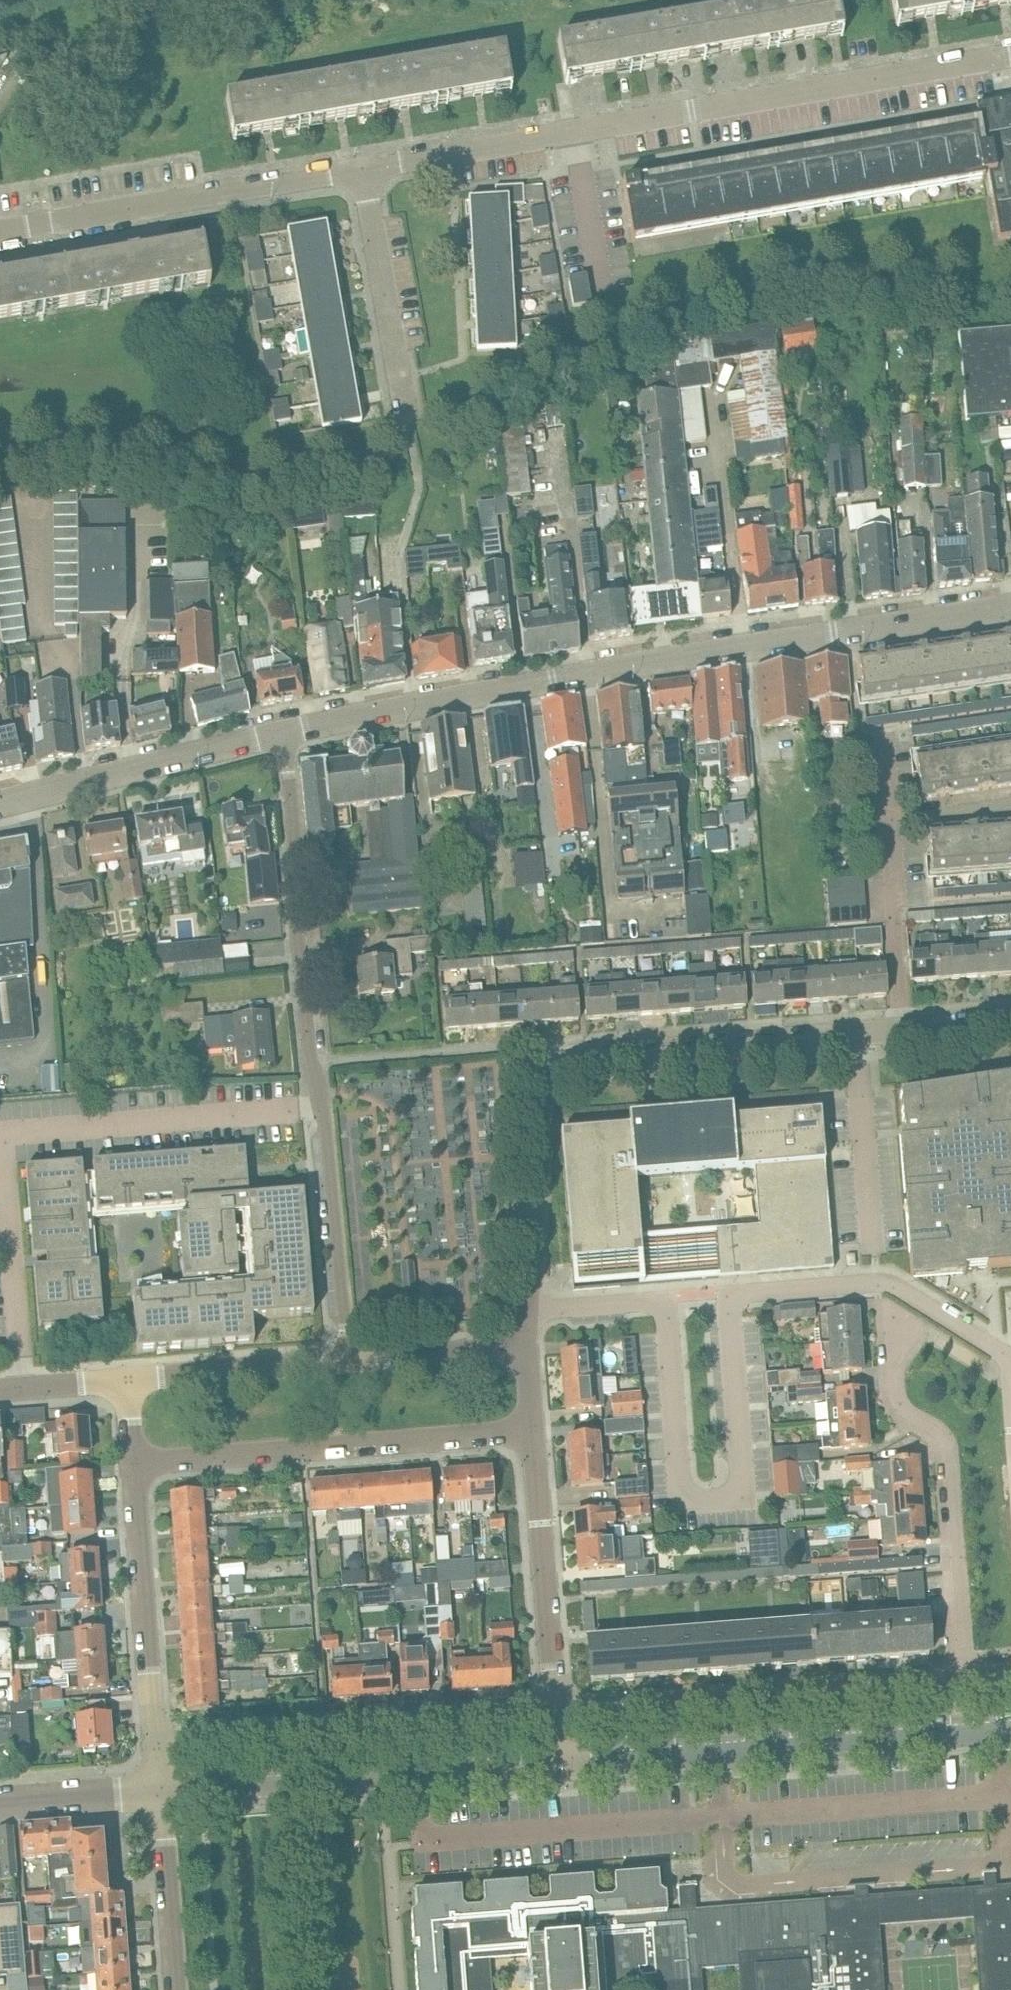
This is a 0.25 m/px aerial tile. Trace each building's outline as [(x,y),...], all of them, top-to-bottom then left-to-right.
[(843,35),(842,33),(843,32),(838,0),(796,0),(766,5),(773,43),(841,31),(841,35),(843,35)] [(896,23),(897,23),(898,25),(899,25),(898,21),(966,9),(965,0),(892,0),(896,23)] [(966,9),(1010,1),(1010,0),(965,0),(966,9)] [(773,43),(766,5),(697,17),(704,55),(773,43)] [(704,55),(697,17),(628,29),(635,67),(704,55)] [(635,67),(628,29),(560,41),(559,39),(558,39),(565,81),(566,81),(566,83),(568,83),(567,79),(635,67)] [(510,93),(511,93),(511,90),(512,90),(505,49),(503,49),(503,51),(435,63),(441,100),(509,89),(510,93)] [(441,100),(435,63),(366,75),(372,112),(441,100)] [(372,112),(366,75),(297,87),(303,124),(372,112)] [(303,124),(297,87),(228,99),(228,97),(226,97),(233,139),(234,138),(235,141),(236,140),(236,136),(261,132),(303,124)] [(645,179),(622,183),(632,241),(727,224),(728,224),(727,216),(740,214),(742,222),(743,221),(757,219),(755,211),(769,209),(770,217),(771,216),(785,214),(784,206),(797,204),(798,212),(800,211),(813,209),(812,201),(826,199),(827,207),(828,207),(828,206),(842,204),(840,197),(854,194),(855,202),(856,202),(856,201),(870,199),(869,192),(882,189),(884,197),(885,197),(885,196),(899,194),(897,187),(911,184),(912,192),(913,192),(913,191),(927,189),(926,182),(939,179),(940,187),(942,187),(941,186),(955,184),(954,177),(967,174),(969,182),(970,182),(970,181),(981,179),(981,180),(982,180),(984,180),(983,176),(988,175),(999,239),(1010,237),(1010,101),(991,104),(976,107),(980,128),(646,186),(645,179)] [(470,226),(509,224),(508,205),(524,204),(523,185),(495,187),(496,198),(469,199),(470,226)] [(546,206),(530,209),(531,219),(547,216),(546,206)] [(533,229),(549,226),(547,216),(531,219),(533,229)] [(292,255),(331,249),(326,224),(288,231),(292,255)] [(509,224),(470,226),(472,251),(510,249),(509,224)] [(165,252),(133,258),(140,298),(209,286),(210,285),(208,270),(204,246),(203,244),(202,244),(202,242),(200,242),(201,246),(174,251),(165,252)] [(331,249),(292,255),(296,280),(335,274),(331,249)] [(510,249),(472,251),(473,276),(512,274),(510,249)] [(261,251),(245,253),(247,264),(262,261),(261,251)] [(554,255),(538,258),(540,268),(556,265),(554,255)] [(91,265),(64,270),(71,309),(140,298),(133,258),(101,264),(91,265)] [(262,261),(247,264),(249,274),(264,271),(262,261)] [(558,275),(556,265),(540,268),(542,278),(558,275)] [(0,281),(0,309),(2,321),(71,309),(64,270),(37,275),(27,276),(0,281)] [(339,298),(335,274),(296,280),(301,305),(339,298)] [(512,274),(473,276),(474,301),(513,299),(512,274)] [(586,274),(568,278),(573,307),(591,303),(586,274)] [(344,323),(339,298),(301,305),(305,330),(344,323)] [(514,324),(513,299),(474,301),(476,326),(514,324)] [(269,300),(254,303),(256,313),(271,310),(269,300)] [(548,317),(564,314),(563,304),(547,307),(548,317)] [(271,310),(256,313),(257,323),(273,320),(271,310)] [(566,324),(564,314),(548,317),(550,327),(566,324)] [(812,318),(782,322),(786,352),(816,348),(812,318)] [(348,348),(344,323),(305,330),(309,355),(348,348)] [(709,332),(703,333),(707,362),(709,362),(740,359),(744,392),(727,394),(734,445),(751,442),(751,444),(782,439),(786,439),(775,343),(772,323),(709,332)] [(515,334),(514,324),(476,326),(477,350),(523,348),(528,344),(528,338),(522,334),(515,334)] [(959,334),(964,400),(966,420),(979,419),(995,417),(1010,416),(1010,330),(959,334)] [(673,351),(677,391),(699,388),(712,386),(709,362),(707,362),(703,333),(673,336),(673,351)] [(348,348),(309,355),(314,379),(352,373),(348,348)] [(278,349),(262,352),(264,362),(280,360),(278,349)] [(629,594),(632,629),(701,619),(701,618),(697,577),(694,556),(690,512),(682,443),(677,391),(673,351),(643,362),(643,363),(647,397),(638,397),(645,469),(646,480),(657,590),(629,594)] [(280,360),(264,362),(266,372),(282,370),(280,360)] [(307,368),(294,371),(297,382),(310,380),(307,368)] [(352,373),(314,379),(318,404),(357,397),(352,373)] [(677,391),(682,443),(705,440),(699,388),(677,391)] [(361,422),(357,397),(318,404),(323,429),(361,422)] [(287,399),(271,401),(273,412),(288,409),(287,399)] [(565,406),(547,408),(549,428),(568,426),(565,406)] [(288,409),(273,412),(275,422),(290,419),(288,409)] [(995,417),(979,419),(981,442),(997,440),(995,417)] [(924,487),(919,419),(900,420),(905,488),(924,487)] [(811,436),(824,436),(824,422),(811,423),(811,436)] [(499,435),(506,497),(529,495),(522,433),(499,435)] [(751,442),(734,445),(737,461),(784,455),(782,439),(751,444),(751,442)] [(822,439),(810,439),(810,448),(822,447),(822,439)] [(849,446),(825,448),(830,497),(853,495),(853,493),(849,448),(849,446)] [(646,480),(645,469),(631,471),(632,482),(646,480)] [(937,469),(925,470),(927,500),(939,499),(937,469)] [(966,542),(970,582),(1003,579),(1002,562),(997,562),(992,500),(988,500),(986,476),(967,478),(969,501),(963,501),(966,542)] [(77,480),(53,480),(53,492),(77,492),(77,480)] [(77,492),(53,492),(53,504),(77,504),(77,492)] [(374,492),(341,500),(344,518),(376,516),(374,492)] [(592,492),(579,492),(580,532),(592,532),(592,492)] [(799,495),(788,495),(790,531),(803,530),(802,510),(800,510),(799,495)] [(0,498),(0,510),(12,509),(11,497),(0,498)] [(496,500),(479,502),(485,556),(502,554),(498,515),(496,500)] [(126,618),(126,598),(125,502),(79,502),(79,504),(79,516),(79,528),(79,540),(79,552),(79,564),(79,576),(80,588),(80,600),(80,612),(80,619),(80,624),(80,636),(81,684),(101,684),(101,631),(110,631),(109,618),(126,618)] [(77,504),(53,504),(53,516),(77,516),(77,504)] [(889,513),(875,514),(874,505),(848,508),(851,532),(856,532),(863,599),(895,596),(891,527),(889,513)] [(0,510),(0,522),(14,520),(12,509),(0,510)] [(690,512),(694,556),(706,555),(704,543),(722,540),(718,509),(690,512)] [(771,513),(773,527),(790,524),(788,510),(771,513)] [(765,544),(776,542),(774,527),(763,529),(761,514),(758,512),(735,516),(743,576),(748,613),(774,609),(765,544)] [(970,582),(966,542),(957,542),(956,536),(951,536),(949,515),(932,516),(936,588),(971,585),(970,582)] [(77,516),(53,516),(53,528),(77,528),(77,516)] [(341,534),(339,517),(325,518),(327,535),(341,534)] [(0,522),(0,535),(16,532),(14,520),(0,522)] [(896,523),(901,595),(925,593),(921,536),(910,537),(909,522),(896,523)] [(77,528),(53,528),(54,540),(77,540),(77,528)] [(822,567),(824,603),(839,602),(832,531),(818,532),(819,536),(815,537),(818,567),(822,567)] [(0,535),(0,547),(17,544),(16,532),(0,535)] [(579,536),(590,641),(633,635),(633,633),(632,629),(629,594),(603,597),(595,534),(579,536)] [(822,567),(818,567),(810,568),(807,538),(795,539),(797,570),(801,570),(804,605),(824,603),(822,567)] [(77,540),(54,540),(54,552),(77,552),(77,540)] [(778,559),(776,542),(765,544),(774,609),(798,606),(793,570),(790,571),(788,558),(778,559)] [(0,547),(0,559),(19,556),(17,544),(0,547)] [(547,615),(552,655),(580,651),(567,544),(544,548),(545,559),(552,614),(547,615)] [(459,545),(432,548),(434,564),(447,563),(448,571),(462,569),(459,545)] [(432,548),(406,550),(404,551),(406,578),(427,576),(426,565),(434,564),(432,548)] [(77,552),(54,552),(54,564),(77,564),(77,552)] [(0,559),(0,571),(20,568),(19,556),(0,559)] [(362,556),(348,558),(352,603),(354,617),(353,617),(354,635),(358,634),(363,688),(384,685),(405,681),(397,595),(381,597),(377,597),(376,597),(366,598),(362,556)] [(173,563),(179,652),(179,675),(179,676),(214,672),(208,561),(173,563)] [(484,604),(493,663),(513,660),(510,641),(502,562),(484,564),(490,603),(484,604)] [(77,564),(54,564),(54,576),(77,576),(77,564)] [(0,571),(0,583),(22,580),(20,568),(0,571)] [(701,577),(697,577),(701,618),(730,615),(726,581),(715,582),(714,575),(711,576),(710,573),(702,574),(701,577)] [(77,576),(54,576),(54,588),(77,588),(77,576)] [(0,583),(0,595),(24,592),(22,580),(0,583)] [(175,622),(174,581),(145,581),(146,623),(170,622),(175,622)] [(77,588),(54,588),(54,600),(77,600),(77,588)] [(0,595),(0,607),(21,604),(25,604),(24,592),(0,595)] [(552,655),(547,615),(530,617),(528,599),(517,600),(521,639),(524,659),(552,655)] [(77,600),(54,600),(54,612),(77,612),(77,600)] [(352,603),(337,605),(339,619),(353,617),(354,617),(352,603)] [(0,607),(0,619),(23,616),(21,604),(0,607)] [(493,663),(484,604),(464,607),(473,666),(493,663)] [(77,612),(54,612),(54,624),(65,624),(77,624),(77,612)] [(294,615),(282,617),(284,633),(297,631),(294,615)] [(0,619),(0,626),(1,631),(24,628),(23,616),(0,619)] [(170,622),(146,623),(146,635),(170,634),(170,622)] [(77,624),(65,624),(65,636),(77,636),(77,624)] [(305,629),(316,696),(349,690),(338,624),(305,629)] [(24,628),(1,631),(2,643),(26,640),(24,628)] [(1010,678),(1010,635),(857,657),(863,699),(1010,678)] [(439,676),(435,643),(434,637),(425,638),(426,644),(411,646),(415,679),(439,676)] [(458,639),(435,643),(439,676),(463,672),(458,639)] [(133,672),(145,672),(144,648),(132,648),(133,672)] [(179,652),(145,654),(147,679),(179,675),(179,652)] [(219,658),(222,690),(230,717),(249,712),(248,708),(234,654),(219,658)] [(273,671),(255,674),(260,706),(278,703),(283,702),(283,701),(303,698),(298,667),(282,656),(274,657),(275,666),(272,670),(273,671)] [(838,698),(850,698),(846,656),(804,660),(808,701),(819,700),(821,725),(831,724),(832,741),(848,739),(846,710),(844,710),(844,704),(838,704),(838,698)] [(802,662),(755,667),(762,727),(808,723),(802,662)] [(718,738),(718,744),(727,743),(730,780),(747,778),(745,741),(738,668),(716,671),(722,737),(718,738)] [(718,744),(718,738),(712,672),(691,675),(697,746),(695,746),(697,764),(697,770),(710,769),(708,746),(718,745),(718,744)] [(649,685),(650,704),(651,714),(692,710),(689,679),(649,685)] [(4,681),(6,709),(26,708),(24,680),(4,681)] [(33,731),(36,760),(74,756),(66,680),(36,683),(38,702),(30,702),(31,715),(29,715),(31,731),(33,731)] [(638,688),(615,691),(619,734),(624,733),(625,748),(630,748),(630,753),(626,754),(627,762),(634,761),(635,767),(645,766),(638,688)] [(191,698),(198,726),(230,717),(222,690),(191,698)] [(619,734),(615,691),(597,693),(604,769),(622,767),(622,766),(627,766),(627,762),(626,754),(630,753),(630,748),(625,748),(624,733),(619,734)] [(80,711),(85,751),(120,746),(113,695),(104,696),(93,710),(80,711)] [(578,696),(541,701),(542,704),(548,751),(561,749),(563,760),(549,762),(559,835),(595,830),(589,772),(580,773),(578,758),(570,759),(568,748),(586,745),(578,696)] [(866,719),(867,728),(930,719),(1010,707),(1010,698),(866,719)] [(151,709),(129,714),(136,741),(171,732),(163,700),(149,703),(151,709)] [(484,712),(491,768),(512,765),(516,789),(533,786),(523,707),(509,709),(498,710),(484,712)] [(912,737),(932,734),(1010,722),(1010,713),(931,725),(911,728),(912,737)] [(473,796),(464,716),(421,724),(431,801),(473,796)] [(0,733),(0,773),(22,768),(14,730),(0,733)] [(351,760),(323,764),(329,808),(348,806),(366,804),(368,803),(369,812),(378,811),(377,802),(386,801),(404,799),(404,797),(400,754),(384,755),(383,749),(372,751),(372,744),(373,743),(372,742),(371,742),(365,737),(363,736),(363,737),(355,738),(355,737),(353,738),(354,739),(349,745),(348,745),(347,747),(349,747),(349,755),(349,757),(350,756),(351,760)] [(853,740),(843,741),(845,762),(855,762),(853,740)] [(697,770),(697,764),(681,766),(679,741),(662,743),(665,768),(683,766),(683,775),(691,779),(698,779),(697,770)] [(921,799),(1010,786),(1010,742),(915,756),(921,799)] [(634,761),(627,762),(627,766),(622,766),(622,767),(604,769),(617,899),(683,893),(674,790),(647,792),(646,784),(647,784),(645,766),(635,767),(634,761)] [(323,764),(300,767),(308,847),(309,847),(333,843),(332,830),(351,827),(348,806),(329,808),(323,764)] [(412,796),(404,797),(404,799),(386,801),(394,860),(353,865),(353,866),(354,866),(356,881),(352,881),(352,882),(353,882),(355,897),(351,898),(351,899),(352,899),(354,913),(352,914),(352,915),(424,909),(419,857),(418,857),(412,796)] [(244,842),(248,868),(251,902),(276,900),(272,855),(268,856),(264,831),(265,831),(263,810),(242,813),(241,806),(223,808),(228,845),(244,842)] [(141,847),(144,864),(181,858),(183,866),(206,862),(204,851),(203,845),(199,825),(183,828),(181,815),(135,823),(138,842),(140,847),(141,847)] [(716,817),(701,818),(702,830),(717,829),(716,817)] [(932,873),(1010,867),(1010,824),(929,830),(932,873)] [(123,825),(83,831),(87,851),(88,860),(127,854),(126,844),(123,825)] [(726,829),(705,831),(707,851),(728,849),(726,829)] [(77,873),(72,847),(74,847),(72,833),(47,837),(49,851),(51,851),(55,877),(77,873)] [(34,1039),(24,946),(33,945),(30,870),(25,841),(0,845),(0,1042),(34,1039)] [(474,844),(454,847),(463,930),(483,928),(474,844)] [(541,849),(514,852),(517,885),(545,882),(543,864),(541,849)] [(136,861),(120,863),(126,900),(142,898),(136,861)] [(828,896),(864,893),(863,877),(826,879),(828,896)] [(933,890),(934,899),(1010,893),(1010,884),(933,890)] [(89,886),(56,891),(59,911),(93,906),(89,886)] [(865,907),(864,893),(828,896),(829,909),(865,907)] [(708,910),(707,896),(684,898),(687,938),(711,935),(708,910)] [(985,907),(986,916),(1010,914),(1010,908),(1010,905),(985,907)] [(865,907),(829,909),(830,925),(867,923),(865,907)] [(986,916),(985,907),(958,909),(959,918),(986,916)] [(958,909),(932,911),(933,920),(959,918),(958,909)] [(933,920),(932,911),(906,913),(906,922),(933,920)] [(234,912),(221,913),(222,930),(236,929),(234,912)] [(854,930),(855,939),(855,947),(882,945),(881,927),(854,930)] [(599,928),(579,929),(580,944),(600,942),(599,928)] [(855,939),(854,930),(827,932),(828,941),(855,939)] [(827,932),(801,934),(802,943),(828,941),(827,932)] [(938,980),(935,936),(935,935),(919,936),(920,951),(909,952),(911,982),(938,980)] [(948,935),(935,936),(938,980),(964,978),(962,948),(949,949),(948,935)] [(972,947),(962,948),(964,978),(990,976),(988,946),(987,935),(972,936),(972,947)] [(563,936),(551,937),(552,947),(564,946),(563,936)] [(776,945),(775,936),(748,938),(749,947),(776,945)] [(354,945),(357,974),(407,969),(404,940),(388,941),(387,937),(368,939),(368,943),(354,945)] [(739,939),(713,941),(714,951),(739,949),(739,939)] [(247,944),(221,949),(220,941),(196,944),(198,963),(222,961),(250,958),(247,944)] [(180,965),(178,946),(172,947),(171,942),(161,943),(162,948),(156,948),(158,967),(174,966),(180,965)] [(704,942),(686,943),(687,953),(705,951),(704,942)] [(686,943),(660,945),(661,955),(687,953),(686,943)] [(988,946),(990,976),(1010,974),(1010,944),(988,946)] [(660,945),(634,947),(635,957),(661,955),(660,945)] [(635,957),(634,947),(608,949),(609,959),(635,957)] [(609,959),(608,949),(581,951),(581,961),(609,959)] [(547,954),(547,964),(572,962),(571,952),(547,954)] [(547,964),(547,954),(520,956),(520,966),(547,964)] [(520,966),(520,956),(494,958),(494,968),(520,966)] [(494,968),(494,958),(467,960),(468,970),(494,968)] [(468,970),(467,960),(438,963),(439,972),(468,970)] [(174,966),(175,980),(224,975),(222,961),(198,963),(180,965),(174,966)] [(857,968),(860,998),(886,996),(884,966),(857,968)] [(860,998),(857,968),(830,970),(832,1000),(860,998)] [(360,1002),(409,997),(407,969),(357,974),(360,1002)] [(832,1000),(830,970),(805,972),(807,1002),(832,1000)] [(805,972),(778,975),(780,1004),(807,1002),(805,972)] [(780,1004),(778,975),(751,977),(753,1006),(780,1004)] [(716,980),(718,1009),(746,1007),(743,978),(716,980)] [(718,1009),(716,980),(690,982),(692,1011),(718,1009)] [(690,982),(664,984),(666,1013),(692,1011),(690,982)] [(666,1013),(664,984),(637,986),(639,1015),(666,1013)] [(639,1015),(637,986),(611,988),(613,1017),(639,1015)] [(470,999),(473,1028),(499,1026),(497,997),(483,998),(482,988),(469,989),(470,999)] [(613,1017),(611,988),(584,990),(586,1020),(613,1017)] [(549,993),(552,1022),(578,1020),(576,991),(549,993)] [(552,1022),(549,993),(522,995),(525,1024),(552,1022)] [(436,1010),(434,995),(360,1002),(363,1033),(375,1032),(375,1036),(395,1034),(394,1030),(410,1028),(409,1013),(436,1010)] [(522,995),(497,997),(499,1026),(525,1024),(522,995)] [(473,1028),(470,999),(443,1001),(446,1031),(473,1028)] [(183,1005),(161,1007),(162,1026),(203,1022),(206,1053),(224,1051),(238,1050),(240,1067),(255,1065),(255,1068),(259,1067),(259,1065),(271,1064),(269,1043),(264,1044),(263,1031),(268,1030),(267,1013),(204,1019),(203,1003),(183,1005)] [(915,1272),(919,1272),(986,1267),(1010,1265),(1010,1084),(1002,1086),(1001,1079),(1001,1078),(962,1084),(962,1086),(962,1085),(963,1090),(932,1094),(932,1090),(932,1088),(900,1093),(902,1127),(903,1127),(905,1152),(910,1151),(912,1173),(907,1174),(910,1206),(915,1205),(916,1228),(911,1228),(915,1272)] [(635,1177),(754,1168),(759,1226),(715,1229),(719,1278),(833,1268),(820,1111),(732,1118),(732,1109),(628,1118),(629,1127),(561,1132),(571,1261),(642,1256),(635,1177)] [(93,1161),(97,1212),(220,1202),(216,1151),(93,1161)] [(31,1237),(33,1256),(65,1253),(66,1258),(82,1256),(82,1252),(89,1251),(82,1162),(36,1166),(38,1179),(27,1180),(29,1213),(35,1212),(37,1237),(31,1237)] [(293,1194),(247,1198),(254,1286),(132,1296),(137,1352),(156,1350),(155,1345),(180,1343),(180,1348),(210,1346),(210,1340),(234,1338),(235,1344),(254,1342),(252,1319),(302,1315),(301,1302),(312,1301),(309,1266),(304,1267),(302,1242),(307,1242),(305,1206),(294,1207),(293,1194)] [(220,1215),(177,1218),(179,1238),(185,1237),(187,1262),(181,1262),(183,1281),(238,1277),(232,1206),(219,1207),(220,1215)] [(98,1261),(34,1267),(38,1319),(103,1313),(98,1261)] [(404,1291),(415,1289),(413,1262),(401,1263),(404,1291)] [(796,1305),(780,1306),(781,1310),(781,1320),(814,1317),(813,1303),(796,1305)] [(857,1311),(823,1314),(819,1314),(821,1344),(860,1341),(857,1311)] [(860,1341),(821,1344),(823,1373),(862,1370),(860,1341)] [(599,1350),(561,1354),(564,1382),(591,1380),(602,1379),(599,1350)] [(621,1362),(622,1377),(638,1376),(637,1361),(621,1362)] [(799,1369),(766,1372),(767,1388),(786,1386),(796,1385),(820,1383),(819,1371),(800,1373),(799,1369)] [(591,1380),(564,1382),(566,1410),(604,1406),(603,1395),(616,1394),(615,1378),(602,1379),(591,1380)] [(796,1385),(786,1386),(786,1393),(787,1404),(813,1402),(822,1401),(820,1383),(796,1385)] [(844,1392),(826,1393),(826,1394),(827,1406),(828,1420),(839,1420),(866,1418),(864,1390),(844,1392)] [(641,1392),(612,1395),(613,1418),(643,1415),(643,1413),(641,1393),(641,1392)] [(44,1408),(6,1411),(6,1417),(7,1431),(8,1437),(22,1436),(22,1426),(45,1424),(44,1408)] [(643,1418),(604,1421),(605,1437),(644,1433),(643,1420),(643,1418)] [(829,1436),(822,1437),(823,1450),(848,1448),(868,1446),(866,1418),(839,1420),(828,1420),(829,1436)] [(60,1455),(61,1466),(77,1465),(77,1454),(89,1453),(87,1421),(51,1424),(53,1455),(60,1455)] [(588,1435),(568,1437),(570,1458),(599,1456),(598,1434),(588,1435)] [(23,1441),(7,1442),(8,1470),(24,1470),(23,1441)] [(774,1448),(772,1448),(773,1465),(795,1463),(819,1461),(818,1445),(774,1448)] [(871,1469),(869,1455),(846,1457),(847,1471),(871,1469)] [(599,1456),(570,1458),(572,1486),(602,1484),(601,1467),(609,1466),(608,1456),(600,1456),(599,1456)] [(917,1460),(879,1463),(875,1463),(877,1490),(919,1487),(917,1460)] [(795,1463),(773,1465),(775,1489),(776,1497),(798,1496),(795,1463)] [(628,1481),(615,1482),(616,1498),(621,1498),(648,1496),(649,1496),(647,1466),(646,1465),(637,1466),(638,1480),(628,1481)] [(467,1470),(469,1502),(494,1500),(492,1468),(467,1470)] [(469,1502),(467,1470),(442,1472),(444,1504),(469,1502)] [(405,1475),(408,1505),(422,1504),(423,1516),(433,1515),(430,1473),(405,1475)] [(63,1504),(93,1502),(91,1475),(61,1477),(63,1504)] [(408,1505),(405,1475),(381,1476),(385,1519),(395,1518),(394,1506),(408,1505)] [(385,1519),(381,1476),(358,1478),(360,1509),(374,1508),(375,1520),(385,1519)] [(358,1478),(334,1480),(337,1523),(361,1521),(360,1509),(358,1478)] [(337,1523),(334,1480),(309,1482),(312,1513),(326,1512),(327,1524),(337,1523)] [(289,1506),(303,1506),(302,1483),(288,1483),(289,1506)] [(8,1504),(7,1485),(0,1486),(0,1505),(8,1504)] [(919,1487),(877,1490),(878,1505),(886,1504),(887,1517),(922,1514),(919,1487)] [(222,1490),(223,1499),(236,1498),(236,1489),(222,1490)] [(871,1503),(870,1489),(855,1490),(856,1505),(871,1503)] [(172,1517),(203,1515),(202,1501),(214,1500),(213,1490),(170,1493),(172,1517)] [(618,1499),(617,1499),(618,1509),(618,1511),(624,1511),(625,1513),(625,1514),(625,1516),(643,1515),(642,1498),(624,1500),(619,1500),(618,1499)] [(650,1498),(642,1498),(643,1515),(651,1514),(650,1498)] [(63,1504),(63,1515),(52,1516),(53,1534),(95,1531),(93,1502),(63,1504)] [(0,1506),(0,1524),(9,1524),(8,1505),(0,1506)] [(577,1541),(604,1539),(615,1538),(612,1511),(574,1514),(577,1541)] [(922,1514),(887,1517),(884,1517),(886,1546),(924,1543),(922,1514)] [(204,1530),(203,1515),(172,1517),(174,1542),(217,1538),(216,1529),(204,1530)] [(489,1516),(490,1528),(505,1527),(504,1515),(489,1516)] [(290,1537),(303,1536),(301,1517),(289,1518),(290,1537)] [(387,1541),(385,1524),(376,1525),(379,1559),(388,1558),(387,1541)] [(224,1529),(225,1538),(239,1537),(238,1527),(224,1529)] [(329,1546),(338,1545),(338,1530),(328,1531),(329,1546)] [(776,1530),(748,1532),(751,1568),(779,1566),(776,1530)] [(10,1538),(3,1538),(3,1545),(26,1544),(26,1534),(10,1535),(10,1538)] [(240,1547),(239,1537),(225,1538),(226,1548),(240,1547)] [(218,1548),(217,1538),(174,1542),(176,1566),(207,1563),(206,1549),(218,1548)] [(617,1567),(615,1538),(604,1539),(577,1541),(579,1570),(617,1567)] [(851,1543),(853,1561),(883,1559),(881,1541),(851,1543)] [(30,1545),(31,1558),(51,1556),(50,1544),(30,1545)] [(4,1564),(31,1562),(31,1558),(30,1545),(2,1547),(3,1550),(4,1564)] [(71,1582),(98,1580),(96,1552),(58,1555),(59,1570),(70,1569),(71,1582)] [(581,1593),(601,1591),(922,1567),(921,1557),(580,1583),(581,1593)] [(654,1559),(624,1561),(625,1578),(655,1575),(654,1559)] [(475,1564),(451,1566),(450,1560),(437,1562),(439,1584),(476,1580),(475,1564)] [(509,1577),(507,1561),(475,1564),(476,1580),(509,1577)] [(207,1563),(176,1566),(178,1590),(221,1586),(220,1577),(208,1578),(207,1563)] [(366,1586),(366,1570),(343,1571),(343,1587),(366,1586)] [(437,1571),(422,1572),(422,1583),(423,1584),(437,1583),(438,1582),(437,1571)] [(922,1573),(902,1575),(896,1575),(899,1603),(925,1601),(922,1573)] [(228,1576),(229,1586),(243,1585),(242,1575),(228,1576)] [(98,1580),(71,1582),(72,1598),(61,1598),(62,1611),(100,1608),(98,1580)] [(842,1600),(840,1580),(826,1582),(828,1601),(842,1600)] [(876,1580),(862,1581),(863,1597),(878,1595),(876,1580)] [(425,1612),(439,1611),(437,1583),(423,1584),(425,1612)] [(244,1594),(243,1585),(229,1586),(230,1595),(244,1594)] [(221,1596),(221,1586),(178,1590),(180,1614),(210,1611),(209,1597),(221,1596)] [(393,1590),(382,1590),(383,1602),(394,1601),(393,1590)] [(584,1632),(594,1631),(592,1602),(582,1603),(584,1632)] [(211,1626),(210,1611),(180,1614),(182,1638),(224,1636),(231,1635),(245,1635),(244,1624),(211,1626)] [(38,1626),(59,1623),(57,1612),(37,1614),(38,1626)] [(623,1679),(625,1679),(854,1661),(856,1661),(856,1660),(929,1655),(926,1615),(589,1642),(592,1681),(623,1678),(623,1679)] [(428,1692),(427,1672),(426,1652),(433,1644),(441,1644),(441,1643),(440,1625),(439,1619),(425,1620),(426,1637),(416,1647),(399,1648),(402,1694),(428,1692)] [(60,1635),(59,1623),(38,1626),(39,1637),(60,1635)] [(479,1651),(480,1663),(481,1689),(509,1687),(506,1639),(514,1638),(513,1623),(489,1625),(490,1640),(493,1640),(493,1650),(479,1651)] [(440,1625),(441,1643),(453,1642),(452,1625),(440,1625)] [(77,1661),(104,1659),(102,1630),(64,1633),(66,1662),(77,1661)] [(394,1642),(393,1630),(377,1631),(377,1643),(386,1643),(394,1642)] [(10,1676),(10,1680),(12,1680),(9,1632),(0,1632),(0,1677),(10,1676)] [(245,1635),(231,1635),(232,1644),(245,1643),(245,1635)] [(340,1647),(339,1635),(321,1636),(323,1649),(340,1647)] [(224,1636),(182,1638),(183,1662),(214,1660),(213,1645),(225,1644),(224,1636)] [(390,1694),(387,1656),(386,1643),(377,1643),(378,1645),(358,1646),(360,1670),(362,1697),(390,1694)] [(481,1689),(480,1663),(465,1664),(464,1652),(451,1653),(453,1691),(481,1689)] [(104,1659),(77,1661),(78,1675),(67,1676),(68,1689),(106,1686),(104,1659)] [(214,1660),(183,1662),(185,1686),(249,1681),(249,1671),(227,1673),(215,1674),(214,1660)] [(362,1697),(360,1670),(345,1671),(344,1660),(331,1661),(334,1699),(362,1697)] [(249,1681),(185,1686),(187,1710),(218,1708),(216,1693),(228,1692),(250,1690),(249,1681)] [(53,1690),(32,1692),(33,1703),(61,1701),(60,1690),(53,1690)] [(86,1718),(75,1719),(76,1733),(79,1732),(80,1749),(111,1747),(109,1716),(106,1716),(105,1701),(85,1703),(86,1718)] [(15,1744),(11,1745),(12,1750),(30,1749),(28,1719),(28,1716),(26,1716),(26,1712),(30,1709),(32,1703),(28,1703),(12,1705),(13,1717),(13,1718),(14,1736),(15,1744)] [(11,1745),(15,1744),(14,1736),(13,1718),(0,1718),(0,1746),(11,1745)] [(44,1824),(47,1856),(50,1891),(24,1893),(25,1904),(30,1904),(51,1902),(52,1910),(72,1908),(77,1907),(77,1899),(81,1899),(82,1899),(82,1897),(88,1897),(94,1894),(97,1897),(107,1897),(107,1896),(106,1888),(114,1887),(109,1827),(79,1829),(80,1837),(71,1838),(70,1822),(44,1824)] [(47,1856),(44,1824),(19,1826),(21,1846),(22,1858),(47,1856)] [(16,1857),(13,1827),(0,1828),(0,1862),(1,1879),(17,1878),(16,1857)] [(667,1913),(665,1893),(664,1894),(659,1890),(658,1873),(614,1876),(615,1894),(612,1898),(603,1899),(594,1895),(592,1878),(587,1879),(596,1989),(883,1989),(878,1917),(973,1909),(980,1989),(1010,1989),(1010,1886),(996,1887),(995,1883),(984,1884),(984,1888),(866,1897),(866,1893),(856,1894),(857,1898),(696,1911),(696,1914),(680,1915),(680,1912),(667,1913)] [(587,1879),(548,1882),(550,1899),(546,1903),(532,1904),(528,1900),(526,1883),(483,1887),(484,1904),(480,1908),(466,1909),(462,1905),(461,1888),(415,1892),(416,1909),(413,1913),(411,1913),(413,1944),(418,1943),(419,1954),(414,1954),(417,1989),(492,1989),(489,1958),(529,1954),(531,1989),(596,1989),(587,1879)] [(122,1895),(107,1896),(107,1897),(97,1897),(94,1894),(88,1897),(82,1897),(82,1899),(81,1899),(82,1909),(91,1908),(92,1923),(124,1921),(122,1895)] [(72,1911),(72,1908),(52,1910),(51,1902),(30,1904),(31,1927),(42,1927),(69,1925),(82,1924),(81,1911),(72,1911)] [(0,1906),(0,1976),(25,1974),(20,1904),(0,1906)] [(126,1945),(124,1921),(92,1923),(94,1948),(126,1945)] [(31,1927),(29,1928),(30,1943),(43,1942),(42,1927),(31,1927)] [(126,1945),(94,1948),(96,1973),(128,1970),(126,1945)] [(24,1955),(26,1979),(56,1976),(54,1952),(24,1955)] [(128,1970),(96,1973),(97,1989),(129,1989),(128,1970)] [(43,1979),(26,1980),(27,1989),(44,1989),(43,1979)]
